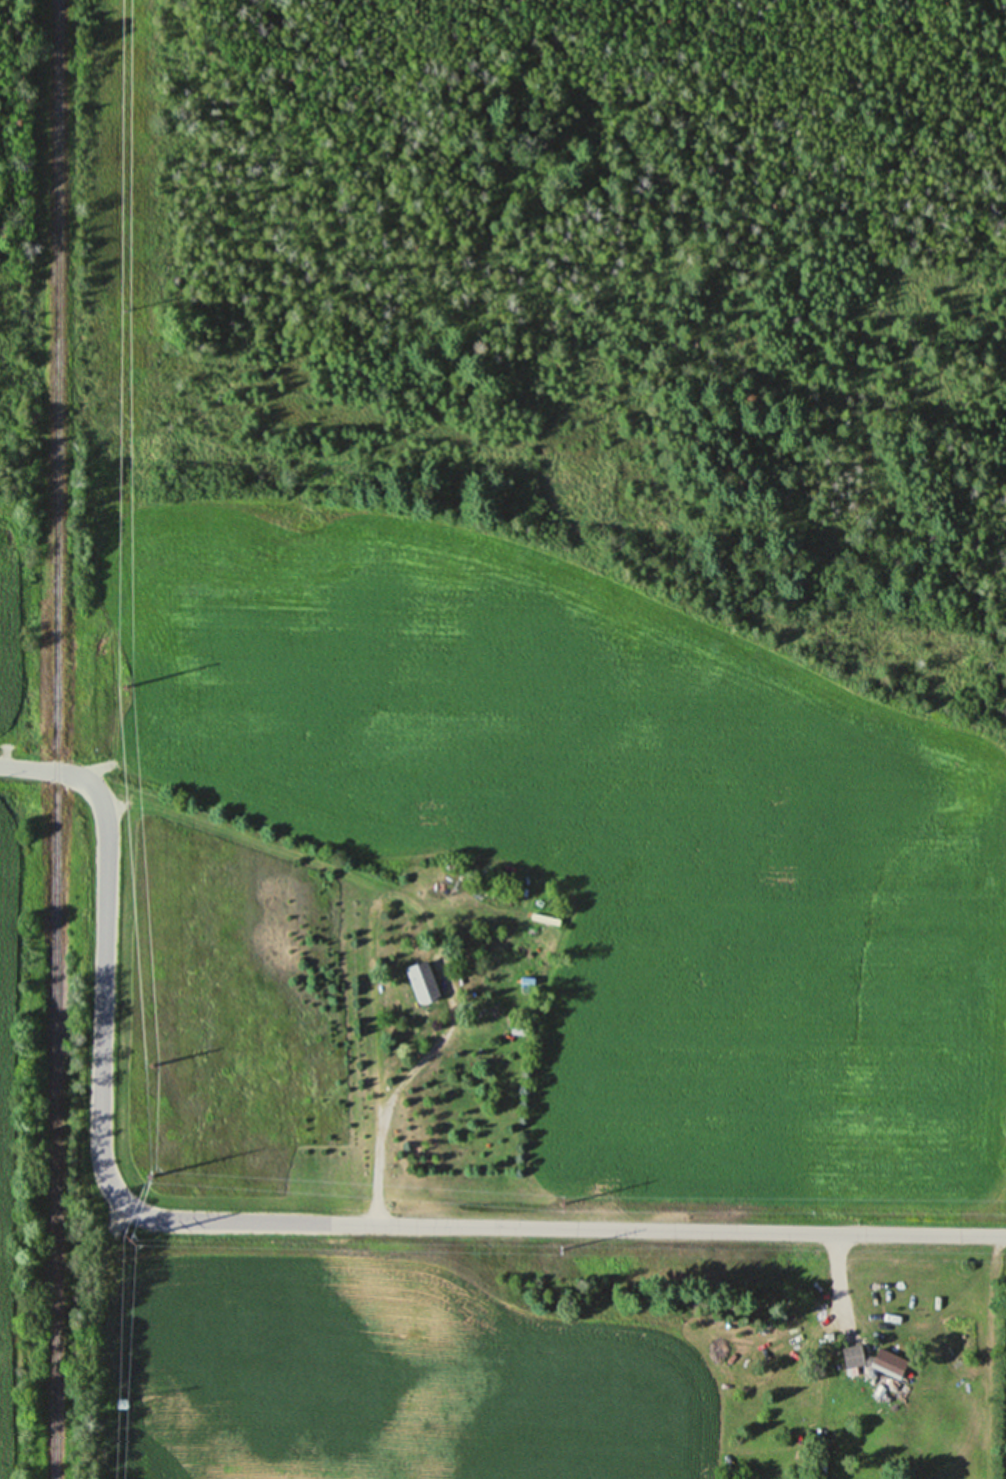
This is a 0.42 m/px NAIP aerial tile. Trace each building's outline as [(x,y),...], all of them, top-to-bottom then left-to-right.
[(403,969),(419,1005),(440,996),(424,960),(403,969)] [(877,1347),(874,1355),(862,1357),(860,1343),(841,1347),(844,1367),(864,1364),(899,1378),(906,1358),(877,1347)]
